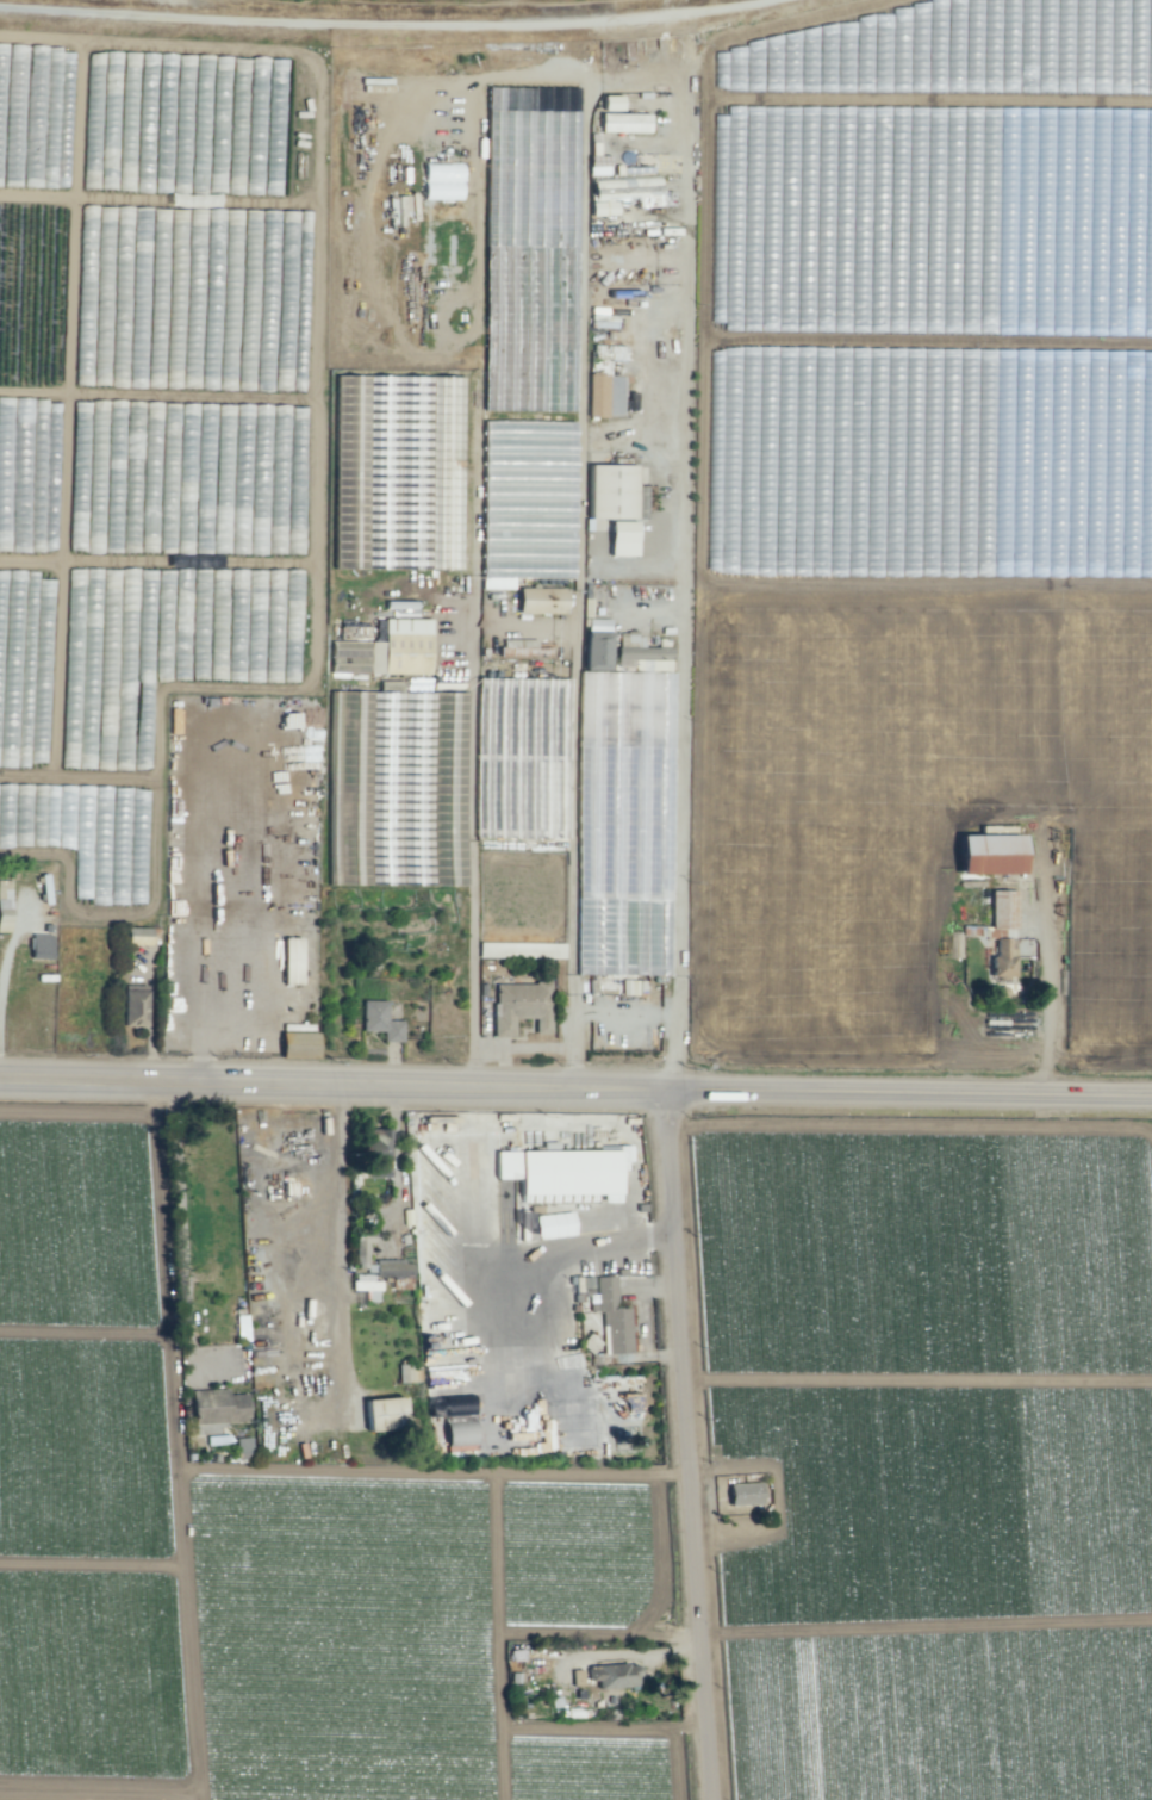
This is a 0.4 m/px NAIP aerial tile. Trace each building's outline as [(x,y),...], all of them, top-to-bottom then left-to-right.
[(72,119),(73,53),(63,53),(63,62),(66,62),(66,76),(69,76),(69,92),(61,92),(60,108),(58,108),(58,119),(72,119)] [(1135,78),(1135,80),(1116,79),(1116,76),(1106,76),(1106,87),(1094,86),(1094,90),(1151,93),(1151,79),(1135,78)] [(577,87),(488,87),(496,113),(508,118),(506,125),(508,129),(511,143),(515,144),(537,144),(539,136),(539,122),(542,112),(566,112),(572,114),(570,120),(578,122),(577,87)] [(602,110),(621,110),(621,95),(602,95),(602,110)] [(928,103),(928,109),(938,120),(947,117),(993,133),(992,133),(1009,152),(1026,158),(1029,155),(1042,159),(1049,157),(1096,153),(1100,153),(1129,146),(1151,147),(1151,113),(928,103)] [(649,113),(600,113),(600,131),(649,132),(649,113)] [(588,156),(589,175),(609,174),(608,155),(588,156)] [(462,164),(424,163),(423,198),(461,200),(462,164)] [(672,205),(672,191),(659,191),(658,177),(591,179),(592,216),(617,215),(616,200),(636,199),(637,206),(672,205)] [(388,195),(388,217),(396,217),(396,223),(416,222),(415,194),(388,195)] [(625,346),(593,345),(593,359),(625,360),(625,346)] [(606,416),(607,373),(588,373),(587,416),(606,416)] [(462,377),(336,375),(335,393),(342,389),(346,396),(357,396),(357,386),(368,386),(368,381),(377,396),(377,404),(385,400),(389,407),(386,408),(375,408),(375,417),(370,407),(364,410),(364,415),(338,415),(338,420),(335,421),(334,463),(343,478),(366,478),(365,562),(355,568),(460,569),(462,377)] [(607,414),(625,415),(626,376),(608,375),(607,390),(611,390),(610,403),(607,403),(607,414)] [(634,465),(588,464),(587,517),(645,518),(645,485),(634,485),(634,465)] [(482,588),(512,588),(512,576),(542,576),(542,571),(550,571),(550,577),(572,577),(572,534),(560,534),(547,534),(547,535),(540,535),(540,523),(530,523),(530,509),(523,509),(523,522),(508,522),(508,507),(482,507),(482,588)] [(636,521),(609,520),(608,555),(635,556),(636,521)] [(335,568),(353,568),(353,555),(334,555),(335,568)] [(517,612),(565,613),(565,588),(517,587),(517,612)] [(415,600),(384,601),(384,609),(416,609),(415,600)] [(429,674),(429,619),(383,618),(383,641),(370,641),(370,673),(429,674)] [(585,669),(610,669),(611,618),(586,618),(585,669)] [(536,639),(502,638),(501,656),(549,657),(550,647),(536,646),(536,639)] [(508,808),(532,786),(574,789),(566,700),(551,708),(558,779),(533,775),(532,776),(530,760),(536,766),(546,757),(526,754),(529,734),(527,707),(526,708),(489,698),(474,777),(488,764),(481,803),(489,820),(487,822),(489,840),(569,832),(567,805),(546,815),(508,808)] [(372,884),(403,885),(416,855),(410,848),(414,843),(414,824),(426,798),(448,808),(452,807),(455,819),(466,820),(469,728),(461,728),(431,736),(435,752),(426,754),(408,746),(410,752),(398,755),(404,758),(395,779),(374,770),(372,884)] [(958,874),(1021,873),(1021,834),(958,835),(958,874)] [(10,932),(11,880),(0,880),(0,931),(10,932)] [(990,976),(1014,976),(1014,889),(989,889),(990,937),(995,937),(995,955),(990,955),(990,976)] [(149,927),(125,927),(125,944),(149,945),(149,927)] [(51,933),(31,933),(30,958),(50,958),(51,933)] [(300,983),(301,938),(283,937),(282,983),(300,983)] [(564,957),(564,942),(478,943),(478,958),(564,957)] [(549,1034),(549,981),(533,981),(533,985),(492,985),(493,1010),(490,1010),(490,1038),(513,1038),(512,1019),(534,1019),(534,1035),(549,1034)] [(146,985),(123,984),(122,1026),(146,1026),(146,985)] [(401,1042),(402,1020),(386,1020),(386,1000),(361,1000),(361,1030),(382,1031),(382,1041),(401,1042)] [(316,1058),(317,1032),(280,1031),(280,1057),(316,1058)] [(494,1152),(618,1150),(618,1193),(518,1194),(518,1178),(494,1179),(494,1152)] [(534,1214),(535,1237),(573,1235),(571,1212),(534,1214)] [(374,1276),(411,1276),(411,1260),(374,1259),(374,1276)] [(632,1352),(629,1307),(616,1307),(615,1275),(593,1276),(593,1277),(576,1278),(576,1289),(583,1289),(583,1281),(586,1281),(587,1311),(604,1311),(606,1354),(632,1352)] [(378,1276),(352,1276),(352,1289),(366,1290),(366,1301),(378,1301),(378,1276)] [(247,1340),(246,1314),(235,1315),(236,1340),(247,1340)] [(591,1353),(599,1343),(588,1334),(580,1344),(591,1353)] [(248,1421),(247,1393),(228,1394),(228,1388),(191,1389),(192,1423),(248,1421)] [(366,1430),(404,1429),(404,1397),(365,1398),(366,1430)] [(446,1451),(475,1450),(474,1413),(472,1413),(471,1397),(430,1398),(430,1411),(444,1410),(446,1451)] [(527,1421),(529,1454),(553,1452),(551,1419),(527,1421)] [(251,1456),(249,1436),(235,1438),(237,1458),(251,1456)] [(760,1483),(728,1484),(728,1505),(760,1504),(760,1483)] [(598,1688),(638,1687),(637,1663),(589,1665),(590,1680),(598,1680),(598,1688)] [(573,1685),(582,1685),(581,1669),(572,1669),(573,1685)]
